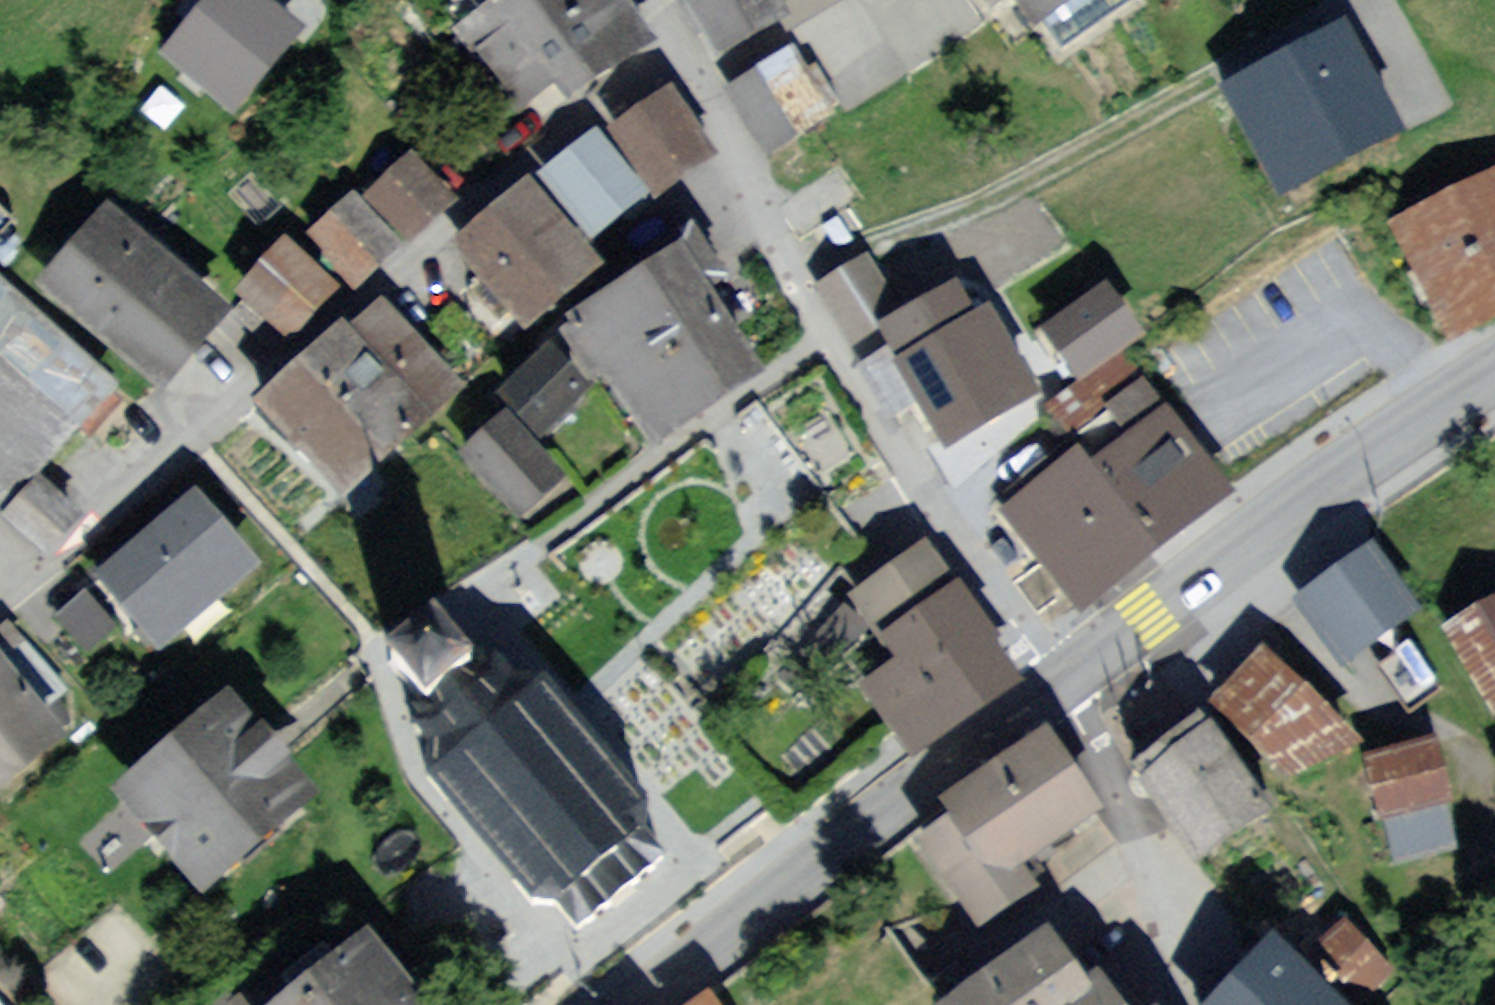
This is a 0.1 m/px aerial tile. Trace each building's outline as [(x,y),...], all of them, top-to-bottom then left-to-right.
[(160,54),(237,114),(310,21),(283,0),(202,0),(160,54)] [(456,33),(523,129),(652,40),(624,0),(503,0),(456,33)] [(715,45),(782,12),(789,8),(785,0),(691,0),(715,45)] [(789,8),(782,12),(790,27),(838,0),(785,0),(789,8)] [(1016,37),(1074,0),(992,0),(1016,37)] [(1350,9),(1220,72),(1271,178),(1402,115),(1350,9)] [(795,41),(725,83),(767,150),(836,109),(795,41)] [(675,85),(611,124),(656,196),(720,157),(675,85)] [(598,129),(542,170),(590,234),(645,192),(598,129)] [(429,141),(377,185),(417,232),(469,187),(429,141)] [(1412,208),(1463,313),(1494,297),(1494,168),(1412,208)] [(529,176),(450,238),(519,324),(597,261),(529,176)] [(123,189),(39,275),(160,391),(243,306),(123,189)] [(360,190),(309,232),(352,285),(403,244),(360,190)] [(293,236),(239,280),(282,333),(336,289),(293,236)] [(681,244),(576,315),(655,432),(760,362),(681,244)] [(865,258),(821,287),(853,338),(898,309),(865,258)] [(1111,280),(1039,327),(1075,383),(1148,336),(1111,280)] [(0,282),(0,490),(13,502),(116,386),(0,282)] [(392,290),(265,393),(341,486),(468,384),(392,290)] [(985,303),(885,359),(939,454),(1038,398),(985,303)] [(502,386),(523,406),(547,435),(599,388),(554,339),(502,386)] [(1156,394),(1006,506),(1068,588),(1218,477),(1156,394)] [(568,480),(503,412),(462,452),(527,520),(568,480)] [(47,488),(16,518),(48,550),(79,520),(47,488)] [(200,500),(104,578),(155,641),(252,563),(200,500)] [(1376,539),(1295,595),(1343,665),(1424,609),(1376,539)] [(836,653),(910,746),(1016,663),(920,542),(846,599),(869,628),(836,653)] [(1444,618),(1490,717),(1494,715),(1494,595),(1444,618)] [(491,630),(393,715),(553,899),(570,885),(592,910),(617,888),(658,852),(629,818),(643,805),(491,630)] [(1267,643),(1210,689),(1269,761),(1326,714),(1267,643)] [(78,730),(18,647),(0,660),(0,786),(78,730)] [(1205,712),(1131,764),(1190,849),(1265,797),(1205,712)] [(1049,721),(948,790),(1004,871),(1105,802),(1049,721)] [(218,722),(131,799),(202,875),(290,798),(218,722)] [(1434,729),(1364,749),(1395,856),(1465,837),(1434,729)] [(1024,910),(953,806),(900,842),(971,946),(1024,910)] [(242,1004),(438,1004),(367,910),(242,1004)] [(1194,999),(1201,1004),(1351,1004),(1359,997),(1277,916),(1194,999)] [(951,1004),(1111,1004),(1096,984),(1080,995),(1041,941),(951,1004)] [(680,1004),(723,1004),(710,985),(680,1004)]
